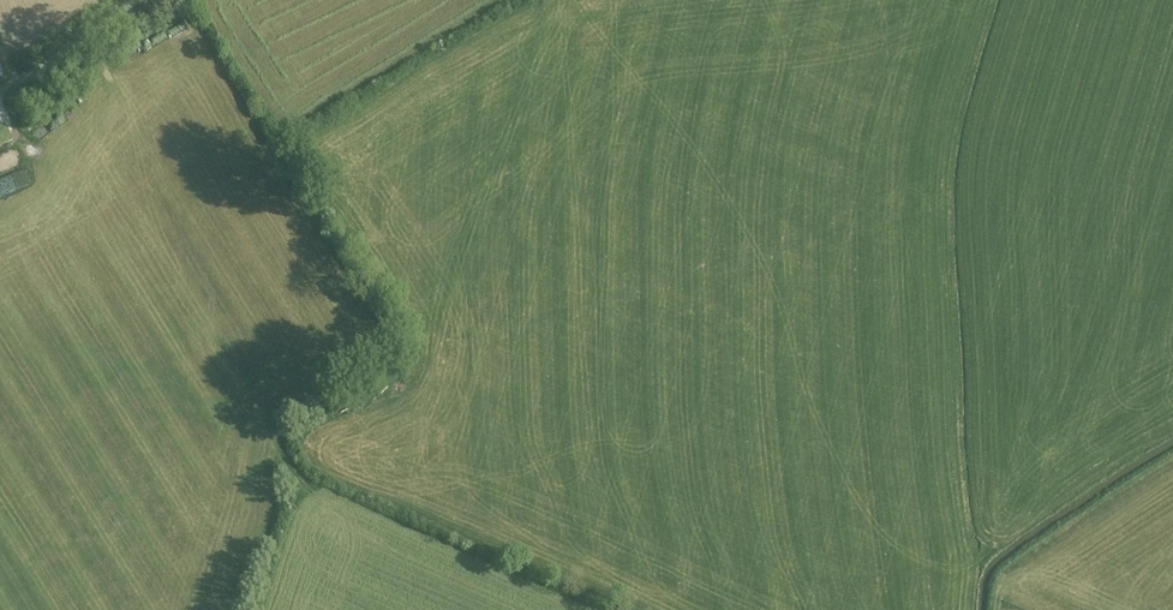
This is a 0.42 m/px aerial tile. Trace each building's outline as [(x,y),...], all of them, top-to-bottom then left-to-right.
[(0,122),(0,145),(14,139),(5,120),(0,122)]
